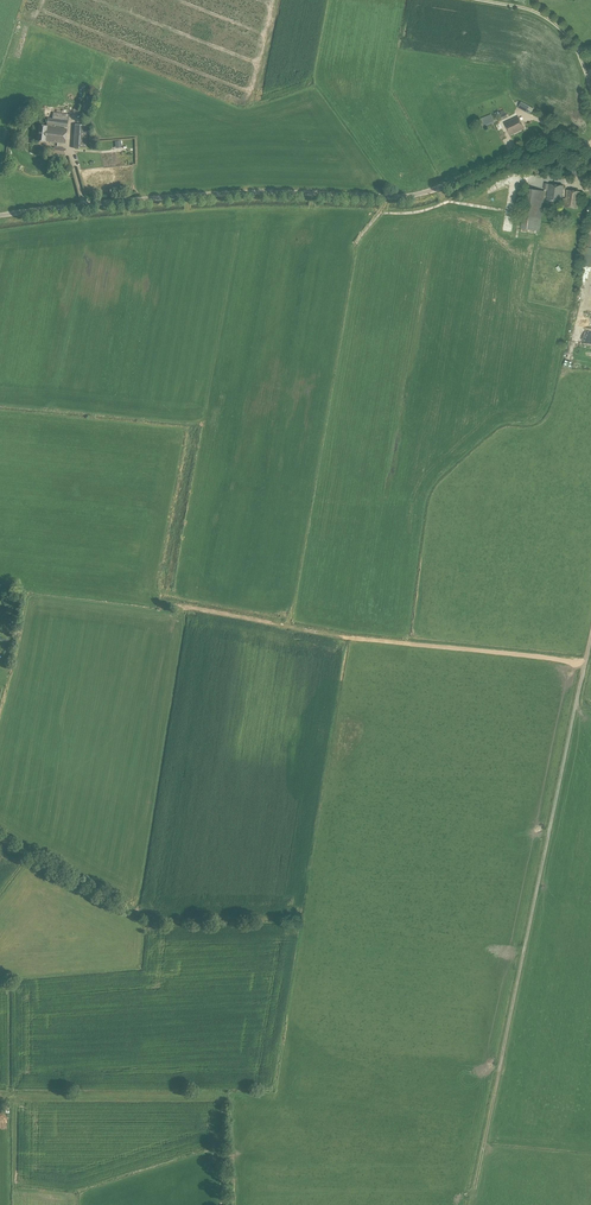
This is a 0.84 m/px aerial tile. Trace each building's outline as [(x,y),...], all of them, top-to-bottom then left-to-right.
[(529,106),(521,102),(518,108),(526,112),(527,109),(529,106)] [(491,115),(484,117),(487,125),(494,123),(491,115)] [(518,117),(511,120),(517,132),(524,128),(518,117)] [(38,135),(37,140),(45,141),(65,144),(67,129),(54,127),(54,126),(67,127),(68,120),(48,118),(47,126),(39,125),(38,131),(38,132),(37,134),(38,135)] [(517,132),(511,120),(504,123),(510,135),(517,132)] [(87,125),(74,124),(73,148),(86,149),(87,125)] [(66,148),(54,147),(53,153),(65,155),(66,148)] [(547,201),(553,202),(562,202),(564,186),(549,184),(544,183),(544,189),(548,190),(547,201)] [(533,189),(526,188),(521,228),(527,230),(540,231),(546,191),(533,189)] [(566,199),(564,198),(563,203),(565,203),(565,207),(577,208),(579,191),(567,190),(566,199)] [(579,345),(578,354),(590,356),(590,346),(579,345)]
